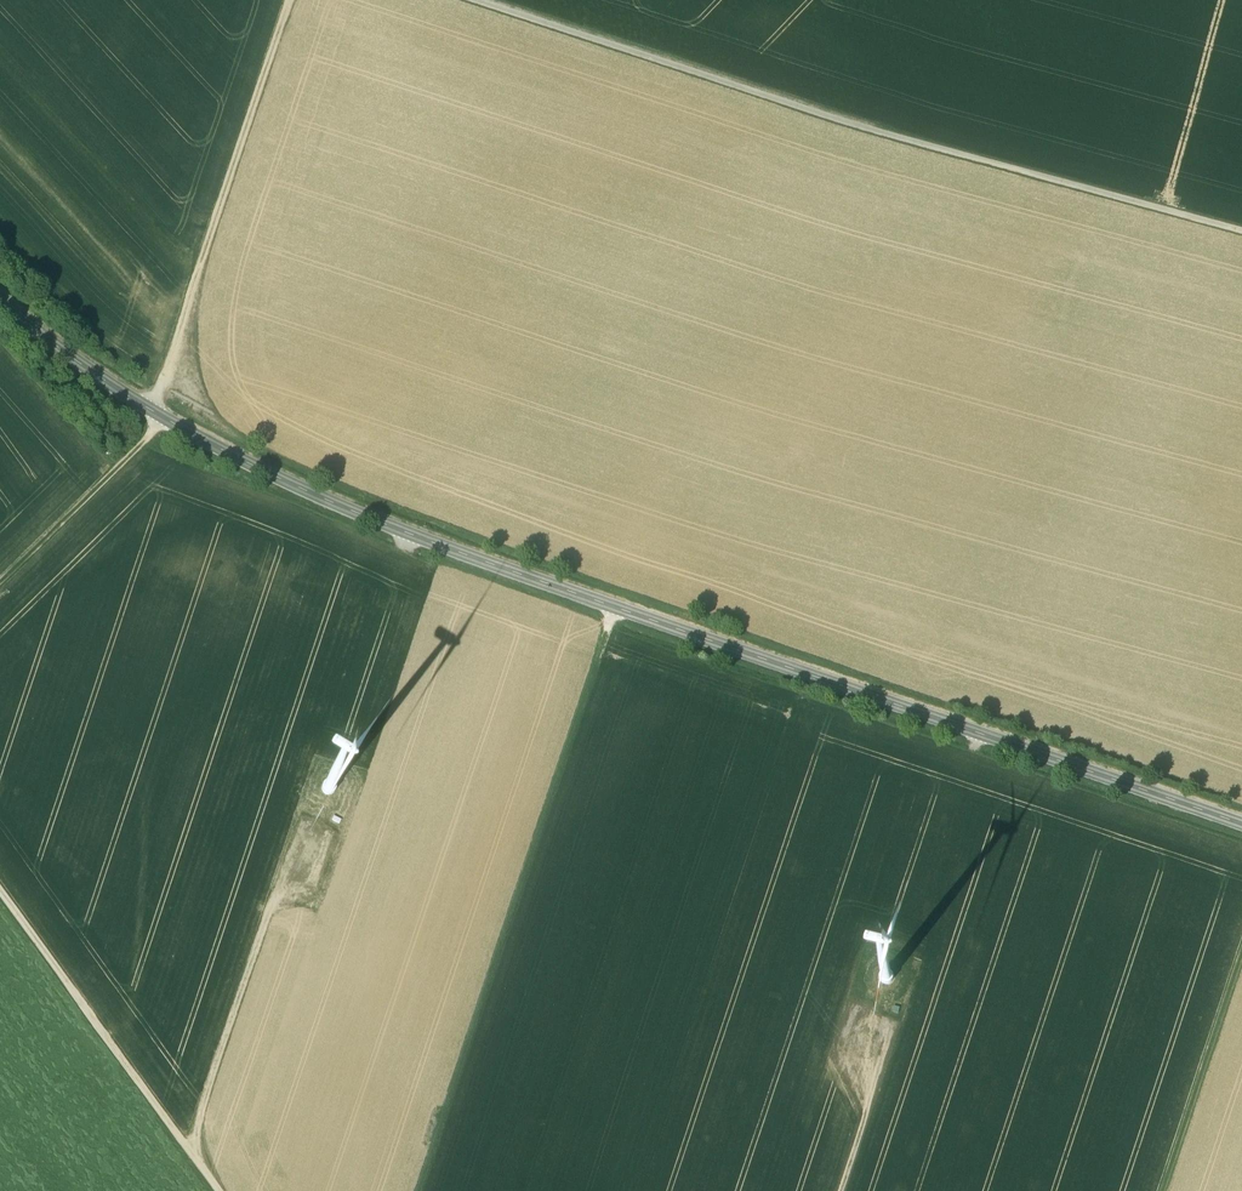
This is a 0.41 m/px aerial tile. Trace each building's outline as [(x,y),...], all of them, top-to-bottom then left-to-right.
[(334,816),(332,821),(340,824),(342,819),(334,816)] [(894,1004),(892,1011),(899,1013),(900,1005),(894,1004)]
